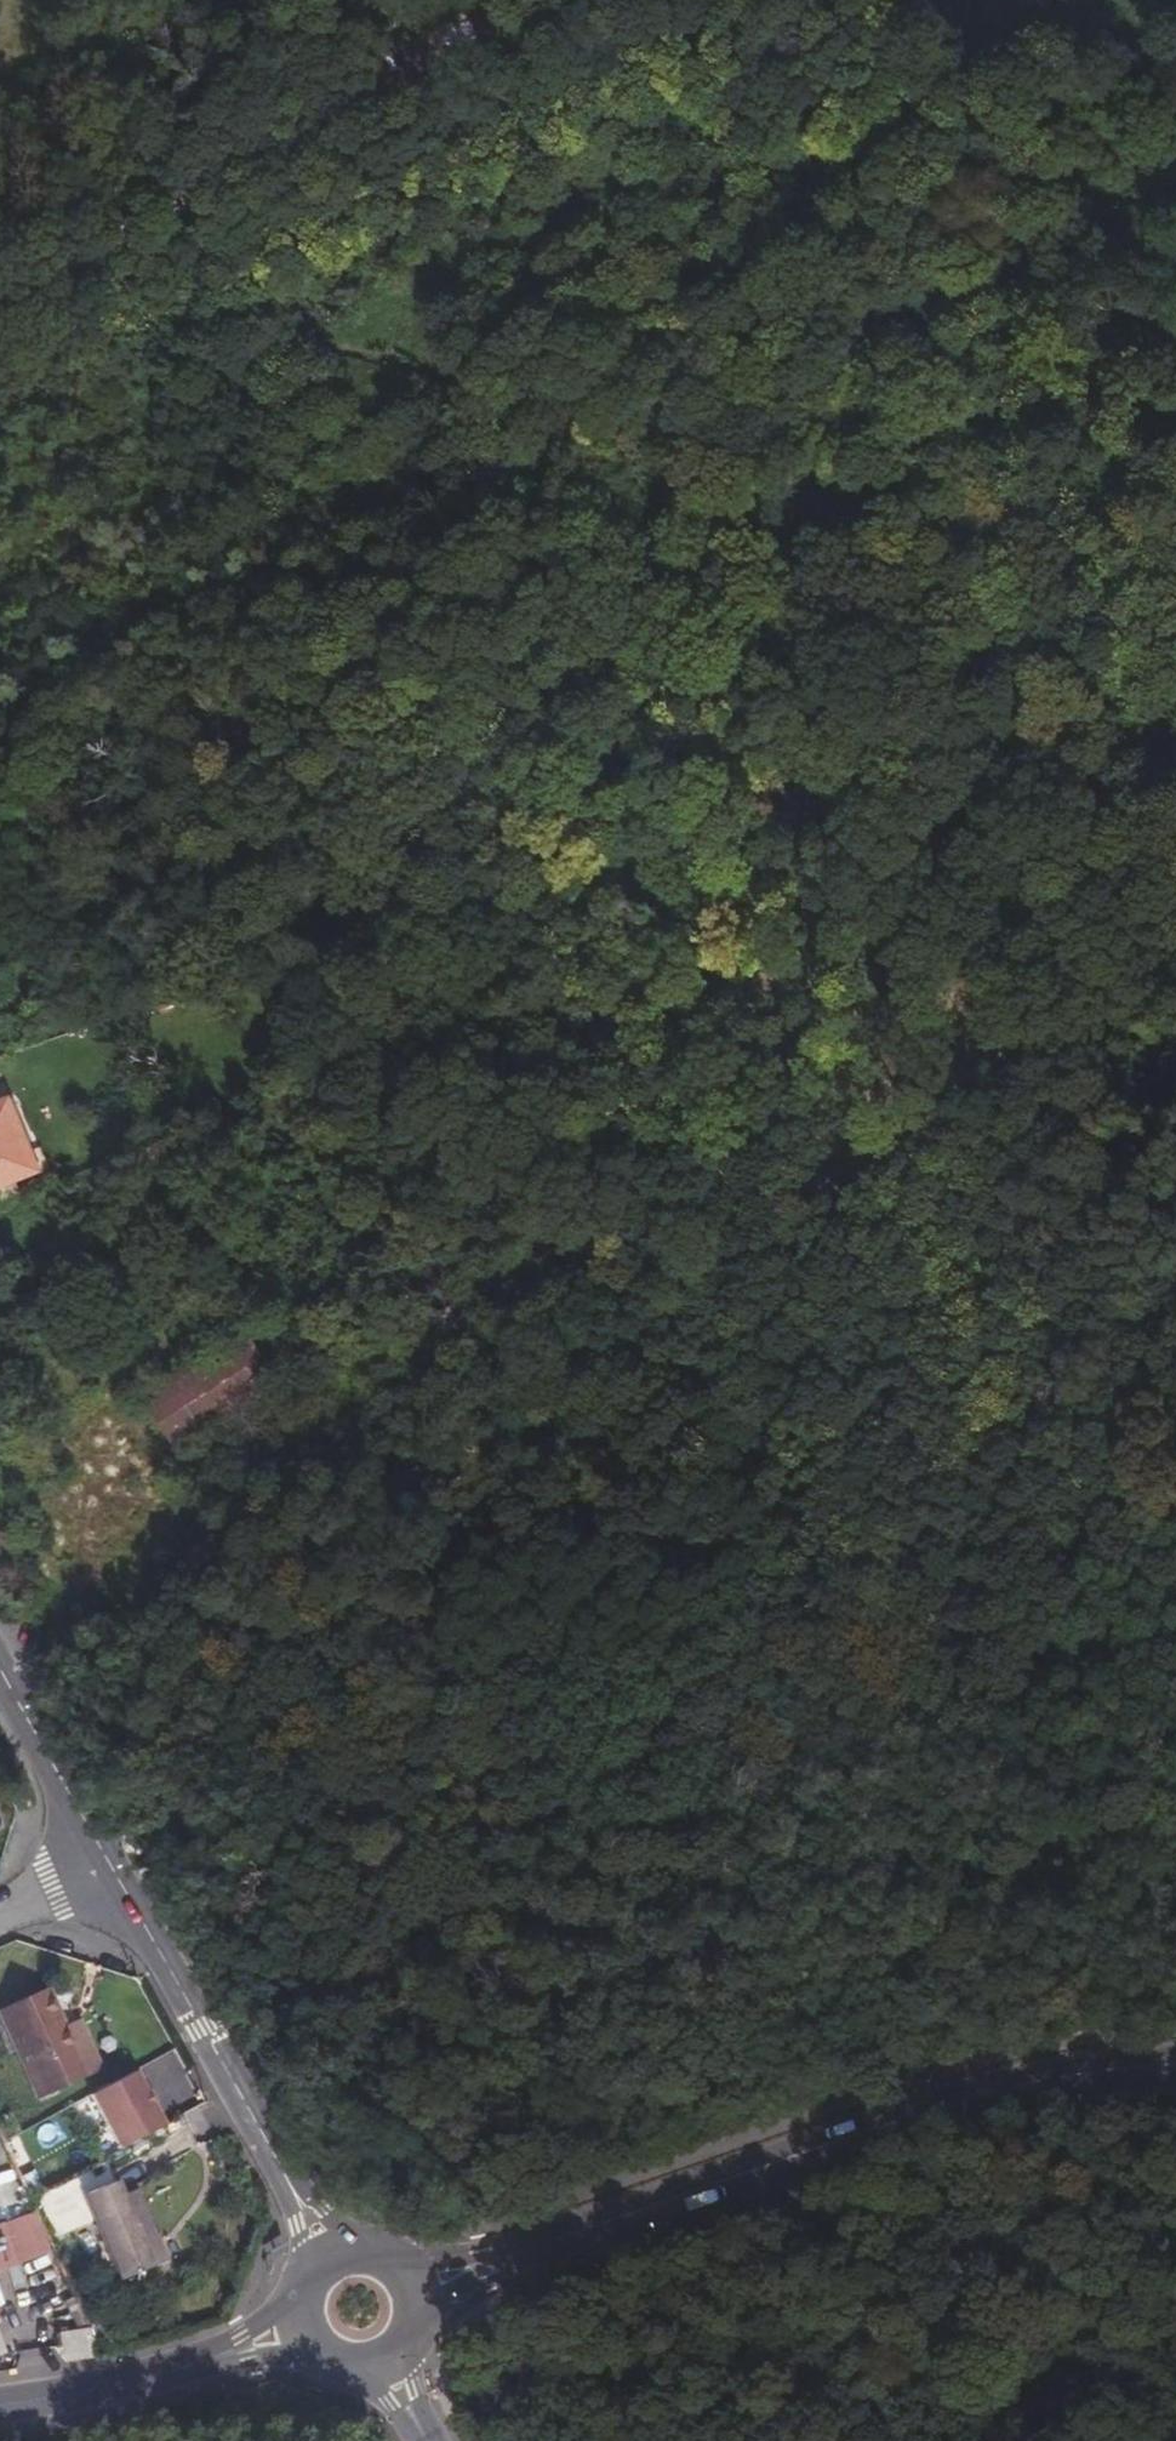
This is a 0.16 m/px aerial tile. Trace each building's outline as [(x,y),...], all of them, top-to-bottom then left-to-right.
[(1038,12),(1050,0),(1029,0),(1038,12)] [(34,1169),(4,1098),(0,1100),(0,1183),(34,1169)] [(244,1337),(147,1397),(178,1447),(275,1387),(244,1337)] [(50,1993),(1,2012),(36,2099),(100,2074),(78,2024),(64,2030),(50,1993)] [(146,2098),(135,2075),(92,2098),(120,2151),(163,2129),(152,2108),(157,2105),(152,2094),(146,2098)] [(115,2182),(86,2196),(124,2279),(168,2262),(136,2192),(123,2196),(115,2182)] [(74,2307),(69,2296),(65,2298),(70,2309),(74,2307)] [(104,2359),(88,2324),(58,2338),(60,2344),(58,2344),(67,2365),(104,2359)]
